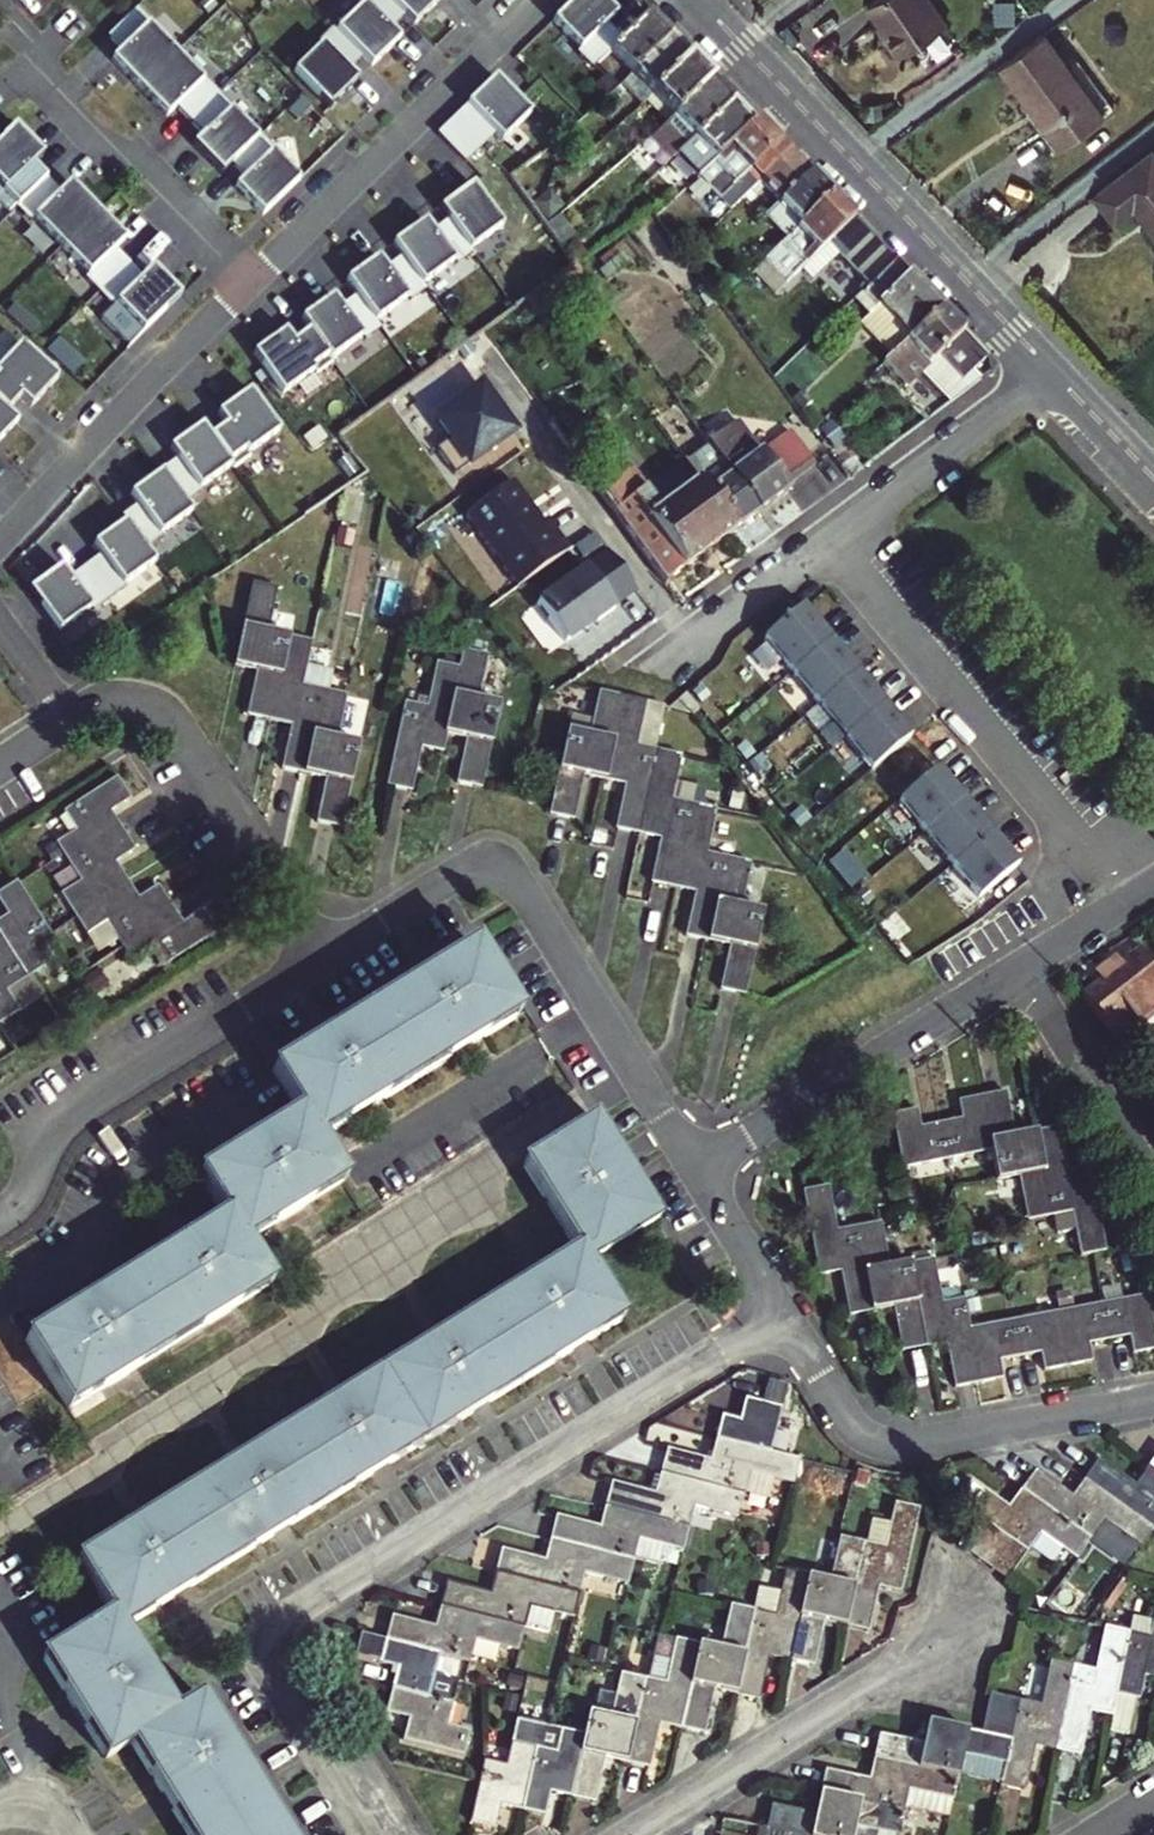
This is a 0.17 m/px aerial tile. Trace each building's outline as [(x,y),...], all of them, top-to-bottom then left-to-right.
[(338,31),(364,58),(373,68),(402,40),(392,30),(406,16),(390,0),(365,0),(364,1),(367,4),(338,31)] [(416,27),(444,0),(390,0),(416,27)] [(865,8),(883,33),(881,35),(898,58),(944,24),(927,0),(876,0),(865,8)] [(123,51),(113,60),(141,89),(177,54),(149,25),(152,23),(138,8),(110,36),(123,51)] [(670,42),(648,20),(613,51),(634,75),(670,42)] [(324,45),(295,73),(331,109),(359,82),(350,71),(364,58),(338,31),(336,29),(322,42),(324,45)] [(1044,33),(1003,64),(1029,99),(1021,104),(1056,151),(1112,109),(1079,62),(1070,68),(1044,33)] [(670,42),(634,75),(624,84),(643,106),(648,102),(655,95),(690,64),(670,42)] [(177,54),(141,89),(168,117),(177,108),(191,122),(221,94),(207,79),(205,82),(177,54)] [(690,64),(655,95),(675,118),(710,85),(690,64)] [(533,114),(498,78),(456,121),(483,148),(498,134),(505,142),(533,114)] [(731,106),(710,85),(675,118),(668,124),(651,140),(670,161),(676,156),(677,155),(731,106)] [(221,94),(191,122),(205,136),(195,145),(223,174),(233,164),(259,139),(232,110),(234,108),(221,94)] [(655,95),(648,102),(668,124),(675,118),(655,95)] [(677,155),(676,156),(698,178),(751,128),(731,106),(677,155)] [(698,178),(729,210),(760,182),(792,152),(760,119),(751,128),(698,178)] [(456,121),(441,135),(468,163),(483,148),(456,121)] [(16,126),(0,142),(0,202),(10,213),(18,207),(47,179),(34,165),(44,155),(16,126)] [(259,139),(233,164),(247,178),(237,188),(264,217),(301,181),(273,153),(276,150),(262,136),(259,139)] [(1153,234),(1153,154),(1152,151),(1094,195),(1113,220),(1131,205),(1153,234)] [(767,215),(788,238),(833,195),(792,152),(760,182),(781,203),(767,215)] [(61,193),(47,179),(18,207),(32,221),(35,219),(62,247),(99,212),(71,183),(61,193)] [(472,251),(504,228),(474,187),(442,210),(450,221),(472,251)] [(833,195),(788,238),(765,260),(788,284),(830,244),(856,219),(833,195)] [(99,212),(62,247),(90,275),(87,278),(101,292),(130,264),(116,250),(126,240),(99,212)] [(561,217),(552,225),(567,244),(576,235),(561,217)] [(869,233),(856,219),(830,244),(843,258),(869,233)] [(426,221),(394,245),(424,286),(456,263),(458,265),(474,254),(472,251),(450,221),(434,233),(426,221)] [(379,257),(347,281),(358,296),(376,322),(408,299),(411,303),(427,290),(424,286),(403,258),(387,269),(379,257)] [(864,310),(869,316),(881,305),(912,338),(942,309),(896,261),(861,295),(870,306),(864,310)] [(130,264),(101,292),(115,306),(101,319),(130,348),(181,297),(154,268),(143,278),(130,264)] [(342,307),(333,295),(301,319),(310,330),(331,360),(363,336),(365,339),(381,329),(376,322),(358,296),(342,307)] [(881,305),(869,316),(862,322),(894,355),(912,338),(881,305)] [(942,309),(912,338),(894,355),(884,364),(906,388),(939,356),(962,382),(989,358),(988,357),(942,309)] [(285,330),(253,353),(283,394),(314,372),(316,375),(333,363),(331,360),(310,330),(294,342),(285,330)] [(20,343),(0,363),(0,405),(6,411),(19,396),(30,406),(57,377),(20,343)] [(435,449),(454,475),(514,433),(479,384),(460,397),(462,400),(436,419),(450,439),(435,449)] [(225,423),(209,435),(230,464),(232,467),(249,455),(247,452),(278,430),(249,389),(216,412),(225,423)] [(16,421),(6,411),(0,405),(0,438),(16,421)] [(717,423),(701,434),(759,514),(789,492),(786,488),(815,467),(790,432),(761,452),(740,422),(724,433),(717,423)] [(200,423),(168,446),(176,458),(160,469),(184,502),(200,491),(198,488),(230,464),(209,435),(200,423)] [(759,514),(701,434),(695,438),(703,453),(687,464),(701,483),(736,530),(759,514)] [(703,453),(695,438),(677,451),(687,464),(703,453)] [(190,510),(160,469),(128,492),(137,505),(121,516),(124,520),(144,548),(160,536),(158,533),(190,510)] [(607,476),(596,484),(668,581),(736,530),(701,483),(658,513),(656,507),(645,491),(627,503),(607,476)] [(512,481),(464,516),(512,584),(566,546),(547,519),(542,523),(512,481)] [(154,562),(124,520),(92,543),(101,555),(84,567),(108,599),(124,588),(122,585),(154,562)] [(537,603),(567,643),(598,620),(599,621),(637,591),(607,551),(537,603)] [(60,566),(28,589),(58,631),(90,608),(92,610),(108,599),(84,567),(69,578),(60,566)] [(272,588),(248,583),(230,667),(251,672),(242,716),(288,726),(278,770),(320,779),(311,819),(337,824),(355,740),(333,735),(341,697),(300,688),(310,643),(263,633),(272,588)] [(763,640),(792,674),(831,641),(802,607),(763,640)] [(792,674),(819,706),(858,674),(831,641),(792,674)] [(467,738),(461,762),(495,737),(502,705),(478,699),(488,653),(464,648),(459,667),(433,661),(424,704),(399,698),(381,783),(408,788),(417,743),(441,749),(446,732),(467,738)] [(858,674),(819,706),(845,738),(884,706),(858,674)] [(624,793),(615,831),(661,843),(651,885),(696,897),(686,940),(704,944),(731,951),(720,994),(743,1000),(765,916),(740,909),(750,868),(704,857),(715,814),(669,802),(680,760),(636,750),(647,708),(599,695),(588,740),(569,735),(551,805),(549,814),(576,821),(586,783),(624,793)] [(884,706),(845,738),(872,771),(911,738),(884,706)] [(484,787),(495,737),(461,762),(456,780),(484,787)] [(937,770),(911,738),(872,771),(898,803),(937,770)] [(964,802),(937,770),(898,803),(925,835),(964,802)] [(125,799),(112,778),(61,811),(73,829),(53,841),(78,880),(57,893),(83,934),(104,921),(129,960),(150,947),(162,965),(213,933),(198,910),(178,922),(154,885),(133,898),(110,862),(130,849),(106,811),(125,799)] [(964,802),(925,835),(952,867),(971,851),(987,838),(991,835),(964,802)] [(971,851),(952,867),(978,899),(1017,866),(991,835),(987,838),(971,851)] [(19,1010),(5,989),(43,964),(31,946),(50,934),(15,881),(0,891),(0,904),(7,915),(0,920),(0,1021),(19,1010)] [(222,1214),(23,1336),(66,1407),(266,1284),(242,1245),(343,1183),(318,1142),(517,1019),(473,947),(273,1070),(298,1112),(197,1173),(222,1214)] [(1119,1044),(1153,1016),(1153,967),(1143,952),(1113,974),(1108,968),(1096,977),(1100,985),(1096,988),(1103,997),(1090,1007),(1119,1044)] [(1103,997),(1096,988),(1083,998),(1090,1007),(1103,997)] [(905,1118),(941,1166),(991,1158),(996,1191),(1018,1187),(1025,1231),(1070,1224),(1076,1268),(1102,1263),(1088,1180),(1067,1184),(1059,1139),(1014,1146),(1008,1102),(959,1110),(962,1129),(919,1135),(916,1117),(905,1118)] [(941,1166),(905,1118),(891,1120),(900,1173),(941,1166)] [(242,1772),(232,1755),(199,1702),(176,1716),(147,1669),(123,1630),(170,1601),(189,1589),(271,1539),(288,1529),(372,1477),(390,1465),(471,1415),(488,1405),(570,1355),(588,1343),(621,1323),(587,1267),(658,1223),(626,1171),(615,1154),(594,1119),(525,1163),(576,1250),(77,1558),(111,1614),(42,1657),(105,1761),(131,1745),(161,1794),(172,1811),(186,1834),(280,1834),(242,1772)] [(824,1194),(799,1198),(813,1280),(836,1277),(843,1322),(892,1315),(899,1358),(939,1351),(947,1396),(998,1386),(994,1369),(1036,1361),(1039,1378),(1085,1369),(1081,1351),(1056,1319),(962,1335),(957,1307),(936,1311),(928,1267),(884,1274),(877,1230),(832,1238),(824,1194)] [(1142,1303),(1056,1319),(1081,1351),(1124,1343),(1127,1361),(1152,1357),(1142,1303)] [(714,1445),(767,1459),(778,1412),(742,1403),(737,1424),(720,1420),(714,1445)] [(797,1468),(767,1459),(714,1445),(709,1464),(665,1453),(659,1476),(743,1499),(748,1480),(792,1491),(797,1468)] [(1151,1473),(1139,1489),(1099,1462),(1085,1483),(1153,1534),(1153,1475),(1151,1473)] [(1139,1555),(1153,1534),(1085,1483),(1074,1499),(1038,1474),(1024,1495),(1092,1544),(1103,1529),(1139,1555)] [(743,1499),(659,1476),(653,1497),(610,1486),(604,1511),(686,1531),(691,1512),(737,1523),(743,1499)] [(1078,1565),(1092,1544),(1024,1495),(1011,1513),(972,1486),(958,1506),(985,1525),(1002,1536),(1015,1545),(1031,1556),(1042,1540),(1078,1565)] [(883,1552),(863,1548),(844,1630),(868,1636),(878,1592),(899,1596),(917,1515),(894,1509),(883,1552)] [(680,1557),(686,1531),(604,1511),(599,1529),(555,1518),(549,1542),(631,1563),(636,1545),(680,1557)] [(982,1564),(1002,1536),(985,1525),(966,1552),(982,1564)] [(1015,1545),(1002,1536),(982,1564),(995,1574),(1015,1545)] [(625,1587),(631,1563),(549,1542),(543,1565),(500,1554),(493,1577),(577,1599),(583,1577),(625,1587)] [(844,1630),(863,1548),(837,1542),(826,1586),(807,1582),(788,1665),(811,1670),(822,1625),(844,1630)] [(1031,1556),(1015,1545),(995,1574),(1011,1585),(1031,1556)] [(768,1660),(788,1665),(807,1582),(783,1576),(777,1600),(757,1595),(752,1617),(734,1700),(758,1706),(768,1660)] [(571,1625),(577,1599),(493,1577),(488,1597),(444,1586),(438,1609),(522,1632),(528,1614),(571,1625)] [(522,1632),(438,1609),(432,1632),(389,1621),(383,1644),(438,1657),(469,1665),(474,1646),(516,1657),(522,1632)] [(711,1695),(734,1700),(752,1617),(729,1611),(718,1656),(696,1650),(677,1734),(666,1784),(694,1766),(701,1740),(711,1695)] [(1095,1675),(1076,1671),(1059,1755),(1083,1760),(1092,1717),(1113,1722),(1117,1700),(1129,1637),(1104,1632),(1095,1675)] [(1117,1700),(1139,1705),(1144,1680),(1153,1682),(1153,1640),(1153,1642),(1129,1637),(1117,1700)] [(427,1700),(438,1657),(383,1644),(378,1667),(394,1672),(390,1691),(427,1700)] [(658,1729),(677,1734),(696,1650),(672,1645),(662,1689),(642,1685),(624,1768),(648,1774),(658,1729)] [(1042,1711),(991,1700),(985,1724),(982,1741),(1011,1747),(1006,1771),(1002,1790),(1028,1795),(1038,1750),(1059,1755),(1076,1671),(1051,1666),(1042,1711)] [(604,1763),(624,1768),(642,1685),(617,1679),(603,1742),(583,1737),(569,1799),(594,1805),(604,1763)] [(446,1725),(451,1705),(427,1700),(390,1691),(384,1714),(405,1721),(400,1741),(402,1741),(463,1757),(470,1732),(446,1725)] [(882,1740),(876,1765),(959,1783),(964,1762),(1006,1771),(1011,1747),(982,1741),(927,1729),(923,1749),(882,1740)] [(556,1756),(535,1751),(520,1812),(544,1818),(550,1794),(569,1799),(583,1737),(562,1732),(556,1756)] [(520,1812),(535,1751),(510,1745),(505,1768),(484,1763),(478,1787),(470,1823),(494,1829),(500,1807),(520,1812)] [(826,1775),(821,1799),(904,1816),(908,1799),(955,1808),(959,1783),(876,1765),(872,1784),(826,1775)] [(821,1799),(816,1819),(774,1810),(769,1834),(772,1834),(855,1834),(856,1831),(874,1834),(900,1834),(904,1816),(821,1799)]
